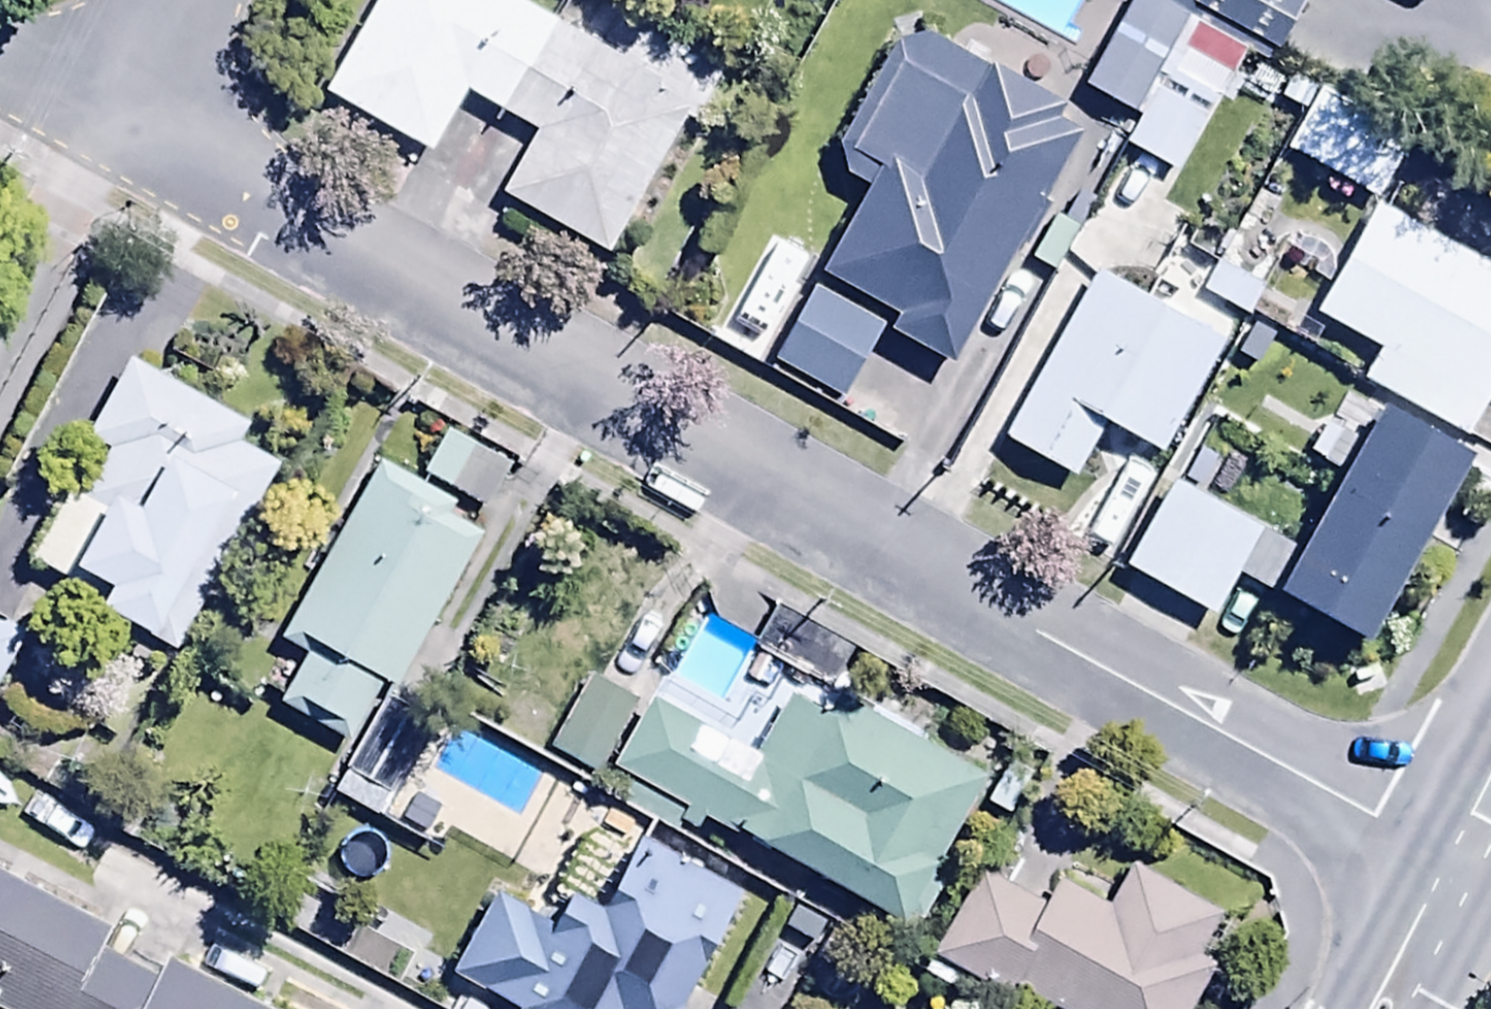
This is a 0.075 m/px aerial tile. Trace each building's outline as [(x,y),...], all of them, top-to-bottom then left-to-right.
[(553,21),(518,0),(375,0),(322,90),(426,152),(463,90),(501,112),(553,21)] [(1080,41),(1127,70),(1170,0),(1106,0),(1080,41)] [(1192,6),(1273,50),(1301,0),(1196,0),(1192,6)] [(553,21),(501,112),(536,133),(500,193),(603,255),(688,111),(658,92),(662,85),(553,21)] [(866,182),(817,267),(892,310),(883,325),(949,362),(1081,127),(1051,111),(1057,99),(928,30),(895,35),(832,140),(843,169),(866,182)] [(1178,47),(1122,144),(1134,151),(1107,199),(1136,216),(1165,167),(1175,172),(1221,92),(1192,76),(1201,60),(1178,47)] [(1373,160),(1313,273),(1373,304),(1357,334),(1457,386),(1490,322),(1490,222),(1373,160)] [(1217,303),(1094,228),(995,389),(1072,436),(1106,382),(1151,409),(1217,303)] [(879,323),(807,284),(767,356),(839,395),(879,323)] [(127,354),(83,432),(107,446),(80,493),(65,485),(25,556),(61,577),(71,559),(106,580),(96,597),(146,625),(141,634),(171,652),(277,463),(236,440),(246,422),(127,354)] [(447,428),(420,474),(479,509),(506,463),(447,428)] [(1207,571),(1257,482),(1167,432),(1117,521),(1207,571)] [(379,457),(277,635),(303,650),(273,702),(345,743),(379,683),(390,689),(480,532),(446,513),(453,500),(379,457)] [(754,645),(727,694),(764,715),(791,666),(754,645)] [(591,674),(548,746),(591,772),(634,700),(591,674)] [(651,693),(610,762),(619,768),(607,788),(689,836),(701,816),(733,835),(736,829),(911,930),(941,878),(926,869),(979,777),(832,691),(820,711),(794,695),(759,756),(651,693)] [(447,971),(519,1008),(671,1008),(735,890),(634,835),(598,902),(566,885),(547,920),(491,890),(447,971)] [(1004,996),(1010,984),(1054,1008),(1189,1008),(1231,933),(1214,923),(1220,912),(1128,861),(1102,907),(1055,880),(1041,903),(974,866),(926,952),(1004,996)] [(167,955),(156,977),(95,945),(107,923),(0,871),(0,1008),(269,1008),(167,955)] [(788,903),(768,937),(808,961),(828,927),(788,903)]
